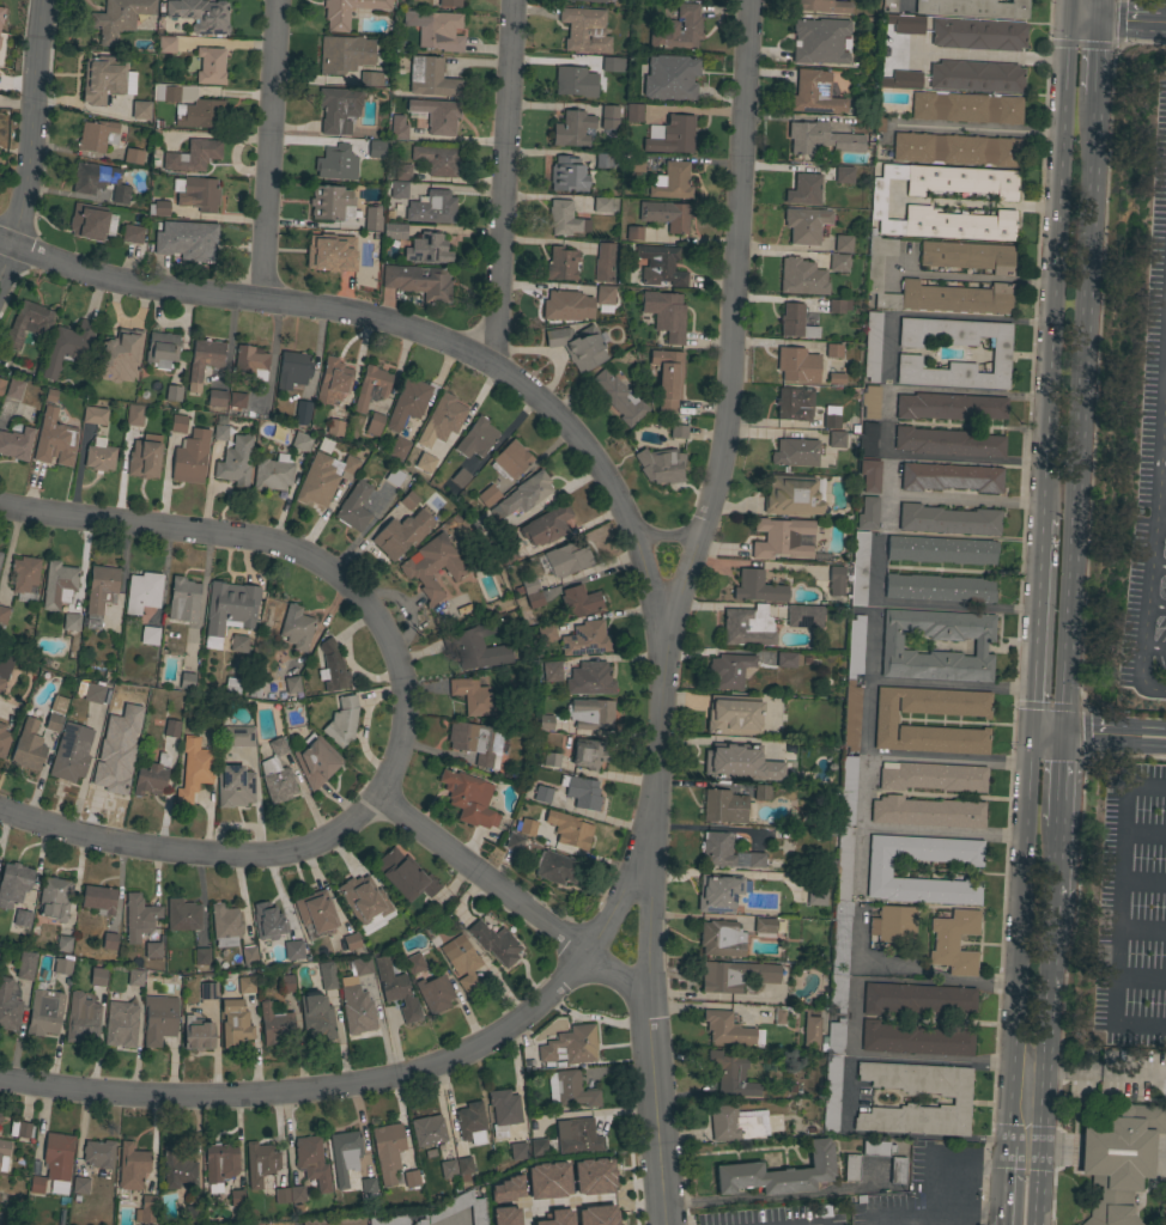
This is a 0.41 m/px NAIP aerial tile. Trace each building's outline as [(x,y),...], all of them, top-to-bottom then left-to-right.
[(103,13),(104,0),(155,0),(154,16),(134,14),(133,31),(117,30),(117,36),(115,35),(114,47),(98,45),(99,29),(89,28),(90,12),(103,13)] [(165,18),(165,0),(178,0),(199,0),(206,0),(206,2),(214,2),(215,0),(223,0),(225,2),(227,2),(227,35),(194,35),(190,32),(190,25),(194,23),(194,19),(189,19),(189,18),(165,18)] [(324,20),(325,0),(390,0),(389,10),(350,7),(347,32),(327,31),(327,20),(324,20)] [(463,9),(463,0),(435,0),(435,8),(463,9)] [(795,10),(795,0),(831,0),(831,1),(850,2),(850,13),(795,10)] [(882,6),(883,0),(897,0),(897,13),(886,12),(886,6),(882,6)] [(915,13),(915,0),(995,0),(995,2),(1010,2),(1010,0),(1027,0),(1026,19),(915,13)] [(648,48),(649,29),(662,30),(662,20),(666,22),(666,19),(675,20),(674,22),(678,22),(678,30),(681,30),(681,20),(676,20),(678,2),(698,4),(698,17),(700,17),(699,32),(702,32),(702,39),(697,39),(696,50),(648,48)] [(2,38),(0,38),(0,3),(8,5),(2,38)] [(605,11),(602,36),(609,36),(609,53),(564,50),(564,38),(567,38),(569,22),(558,22),(559,8),(605,11)] [(402,25),(403,10),(462,14),(461,29),(454,28),(453,35),(463,36),(462,53),(441,51),(441,48),(417,47),(419,26),(402,25)] [(924,16),(923,35),(893,32),(894,24),(881,24),(882,14),(924,16)] [(849,57),(849,60),(848,62),(848,65),(809,62),(809,63),(792,62),(792,47),(798,48),(800,41),(795,39),(795,35),(794,35),(794,31),(792,30),(792,24),(794,23),(794,19),(818,20),(818,18),(849,20),(849,23),(850,25),(850,26),(851,29),(850,31),(849,33),(849,36),(850,36),(849,53),(848,53),(849,57)] [(1026,23),(1025,48),(1019,48),(1018,51),(940,47),(940,45),(930,45),(931,18),(1026,23)] [(175,53),(157,53),(158,36),(176,37),(175,53)] [(321,36),(363,38),(363,39),(374,41),(372,55),(375,55),(375,63),(372,63),(372,66),(356,65),(354,72),(345,71),(344,74),(342,74),(342,75),(318,74),(321,36)] [(195,84),(196,71),(200,71),(200,57),(196,56),(196,47),(224,49),(223,72),(225,73),(225,85),(195,84)] [(85,49),(119,51),(117,60),(127,61),(126,72),(135,72),(134,96),(104,93),(103,108),(87,106),(87,103),(80,102),(85,49)] [(655,56),(655,55),(687,56),(687,59),(698,59),(698,71),(699,71),(699,74),(698,74),(698,77),(691,77),(691,83),(696,83),(696,100),(688,100),(684,100),(676,99),(676,100),(670,100),(670,99),(663,99),(657,99),(657,98),(645,98),(645,96),(642,96),(642,75),(646,75),(646,56),(655,56)] [(442,57),(441,79),(461,79),(460,97),(439,96),(439,95),(408,93),(411,56),(442,57)] [(624,72),(601,71),(602,57),(624,59),(624,72)] [(1018,65),(1018,68),(1024,68),(1022,93),(929,87),(930,63),(939,63),(939,60),(1018,65)] [(597,73),(596,98),(582,97),(582,95),(554,95),(555,67),(584,67),(584,69),(585,69),(585,73),(597,73)] [(789,110),(790,95),(795,96),(797,68),(820,69),(820,74),(826,74),(826,84),(832,84),(832,91),(834,92),(833,98),(838,98),(838,114),(789,110)] [(879,86),(879,77),(892,78),(892,71),(921,72),(919,89),(879,86)] [(382,73),(382,86),(359,85),(360,72),(382,73)] [(163,86),(178,86),(177,102),(163,102),(163,86)] [(344,116),(344,121),(350,121),(350,135),(336,134),(336,135),(320,134),(321,118),(322,118),(323,108),(317,106),(318,87),(348,90),(348,91),(362,92),(360,106),(359,106),(359,115),(357,116),(344,116)] [(1021,97),(1020,124),(910,118),(911,92),(1021,97)] [(194,105),(194,99),(224,100),(223,128),(174,126),(175,115),(184,115),(184,105),(194,105)] [(423,112),(413,111),(414,100),(460,103),(458,117),(455,117),(454,136),(427,135),(427,133),(426,133),(427,129),(427,126),(421,126),(423,112)] [(148,102),(148,120),(130,120),(130,102),(148,102)] [(642,122),(625,121),(626,104),(642,104),(642,122)] [(602,105),(619,106),(617,130),(600,129),(602,105)] [(595,116),(594,128),(583,128),(583,135),(589,135),(588,147),(552,145),(553,123),(563,123),(563,110),(584,111),(584,115),(595,116)] [(692,153),(669,152),(642,151),(643,138),(662,139),(663,124),(667,126),(667,123),(664,123),(666,115),(667,116),(667,114),(694,116),(692,153)] [(407,140),(390,139),(391,115),(403,116),(402,124),(407,124),(407,140)] [(116,145),(105,142),(103,154),(75,148),(78,139),(79,140),(83,121),(95,123),(96,121),(107,122),(107,121),(119,123),(116,133),(117,133),(116,145)] [(832,151),(832,146),(819,145),(819,150),(813,148),(812,156),(790,154),(790,139),(788,139),(788,122),(813,123),(813,121),(828,122),(827,133),(864,134),(863,153),(832,151)] [(1020,139),(1018,167),(892,160),(893,133),(1020,139)] [(221,140),(220,159),(207,158),(207,163),(205,163),(204,171),(162,170),(163,152),(187,153),(188,139),(221,140)] [(385,141),(384,158),(368,157),(369,141),(385,141)] [(356,181),(316,177),(316,171),(314,171),(315,158),(322,159),(323,147),(335,147),(335,144),(350,145),(348,153),(353,153),(352,156),(358,157),(356,181)] [(457,148),(457,160),(458,163),(458,169),(456,170),(456,177),(427,176),(429,160),(409,159),(411,146),(457,148)] [(141,165),(122,161),(126,147),(144,151),(141,165)] [(551,166),(552,166),(552,164),(554,164),(555,156),(572,157),(572,158),(579,158),(579,165),(583,165),(582,175),(588,175),(587,193),(551,190),(551,182),(549,182),(551,166)] [(644,172),(627,171),(627,156),(644,156),(644,172)] [(688,161),(687,187),(691,187),(691,199),(648,196),(648,185),(651,185),(651,175),(663,176),(664,160),(688,161)] [(127,205),(110,202),(114,185),(104,183),(103,189),(95,188),(93,195),(71,191),(75,161),(121,170),(119,184),(129,187),(127,205)] [(411,181),(394,179),(395,164),(411,164),(411,181)] [(1018,171),(1016,202),(997,201),(997,194),(923,190),(923,197),(906,196),(906,179),(887,178),(885,219),(904,220),(905,203),(930,205),(930,209),(934,209),(934,212),(995,214),(996,208),(1016,209),(1014,240),(877,233),(879,219),(869,219),(872,177),(880,178),(881,164),(1018,171)] [(854,166),(852,184),(834,183),(834,166),(854,166)] [(819,205),(784,202),(784,190),(794,190),(795,172),(820,173),(819,205)] [(218,206),(215,205),(214,213),(198,213),(198,206),(188,206),(176,206),(176,193),(182,193),(183,177),(196,177),(196,178),(217,179),(215,188),(219,188),(218,206)] [(407,182),(407,199),(389,197),(390,181),(407,182)] [(311,206),(309,206),(309,197),(312,199),(312,185),(341,187),(341,190),(350,190),(350,193),(352,193),(352,196),(354,196),(354,206),(350,205),(348,207),(342,206),(341,220),(311,219),(311,206)] [(454,223),(415,221),(417,194),(425,195),(425,197),(426,197),(427,189),(449,190),(448,197),(455,197),(454,223)] [(593,212),(593,197),(609,197),(609,213),(593,212)] [(169,201),(168,217),(153,215),(153,214),(147,214),(147,203),(153,205),(153,200),(169,201)] [(571,218),(581,219),(590,220),(589,231),(581,231),(581,232),(570,231),(570,236),(551,236),(552,226),(548,226),(548,220),(547,220),(548,207),(549,207),(549,200),(571,201),(571,218)] [(638,220),(639,201),(688,203),(688,213),(690,213),(690,219),(687,219),(687,233),(667,233),(667,223),(638,220)] [(107,208),(105,212),(109,212),(104,234),(103,233),(102,242),(77,237),(77,236),(71,236),(72,231),(69,230),(69,226),(68,226),(69,218),(71,218),(74,202),(107,208)] [(365,207),(370,207),(371,203),(377,205),(377,207),(381,207),(379,217),(381,217),(381,231),(364,230),(365,207)] [(832,211),(831,224),(819,224),(818,245),(789,244),(790,227),(784,226),(784,220),(783,220),(784,208),(832,211)] [(406,225),(406,239),(382,238),(383,223),(406,225)] [(144,227),(140,244),(120,240),(123,224),(144,227)] [(642,240),(625,240),(626,226),(643,227),(642,240)] [(217,232),(215,245),(213,244),(213,249),(213,263),(200,262),(200,261),(180,260),(180,255),(153,254),(154,232),(169,232),(169,237),(172,237),(171,246),(183,248),(183,242),(182,242),(182,236),(186,236),(186,230),(217,232)] [(869,230),(876,230),(876,236),(879,236),(879,238),(897,239),(895,256),(882,256),(881,293),(900,294),(901,278),(918,279),(918,285),(989,290),(989,286),(990,286),(990,282),(1012,284),(1010,315),(874,306),(874,293),(866,293),(869,230)] [(419,238),(419,233),(420,233),(420,231),(439,232),(438,233),(442,233),(442,240),(445,240),(445,251),(451,251),(451,263),(402,261),(403,248),(411,248),(411,238),(419,238)] [(340,270),(340,273),(327,272),(327,270),(311,269),(311,268),(305,268),(306,244),(309,244),(309,234),(320,234),(320,233),(334,234),(334,236),(354,237),(353,251),(356,251),(354,272),(340,270)] [(834,234),(852,236),(851,254),(833,252),(834,234)] [(1013,245),(1012,276),(991,275),(992,269),(919,266),(921,240),(1013,245)] [(595,258),(596,258),(597,242),(614,243),(612,282),(594,281),(595,258)] [(545,279),(546,263),(549,263),(549,245),(561,246),(561,249),(576,250),(576,251),(578,251),(577,262),(575,262),(575,269),(576,269),(576,280),(545,279)] [(679,248),(678,260),(673,260),(673,270),(687,272),(686,287),(669,286),(669,281),(658,281),(657,285),(639,284),(640,267),(646,267),(646,258),(633,258),(634,245),(679,248)] [(848,255),(848,272),(828,270),(830,254),(848,255)] [(779,292),(781,257),(785,257),(785,256),(800,257),(800,261),(806,261),(804,262),(814,262),(814,269),(826,270),(825,282),(828,282),(827,294),(779,292)] [(448,268),(448,280),(450,280),(449,303),(435,301),(435,303),(423,303),(423,292),(396,291),(396,288),(382,287),(383,264),(448,268)] [(596,285),(614,286),(613,305),(595,304),(596,285)] [(582,293),(582,295),(584,295),(584,297),(593,297),(593,318),(581,318),(581,319),(542,318),(542,299),(547,299),(547,290),(578,291),(578,293),(582,293)] [(684,330),(684,346),(666,345),(667,331),(654,330),(654,313),(640,312),(642,301),(639,300),(639,293),(642,293),(642,291),(657,292),(657,293),(681,294),(680,304),(685,305),(684,330)] [(45,336),(35,331),(35,334),(23,330),(22,333),(24,334),(18,352),(1,346),(8,328),(10,328),(19,299),(43,307),(43,309),(53,311),(50,318),(51,319),(45,336)] [(828,299),(844,300),(843,313),(827,312),(828,299)] [(781,321),(779,321),(779,315),(783,316),(784,303),(803,304),(802,325),(818,327),(818,337),(779,335),(781,321)] [(877,383),(867,382),(868,377),(863,377),(867,311),(881,312),(877,383)] [(1012,323),(1008,390),(895,383),(898,354),(921,355),(919,368),(947,370),(947,361),(974,364),(974,372),(990,373),(992,337),(977,336),(976,346),(948,345),(948,341),(925,340),(925,348),(898,347),(899,317),(1012,323)] [(59,366),(60,367),(59,370),(57,371),(54,380),(40,377),(55,325),(66,328),(66,329),(71,330),(71,331),(75,333),(80,318),(97,323),(92,339),(93,339),(92,346),(89,345),(84,361),(71,358),(71,361),(61,358),(59,366)] [(546,348),(543,330),(569,327),(572,334),(591,323),(593,327),(595,327),(597,331),(597,333),(606,347),(602,349),(607,358),(578,374),(571,362),(570,362),(567,358),(569,356),(561,346),(546,348)] [(135,378),(132,377),(132,382),(120,380),(116,383),(111,383),(109,380),(95,378),(101,343),(103,343),(104,336),(115,337),(116,331),(117,331),(117,329),(132,331),(132,329),(142,331),(135,378)] [(178,335),(178,342),(181,342),(180,348),(177,348),(176,361),(169,360),(169,370),(154,367),(154,366),(152,366),(152,362),(144,361),(145,351),(147,351),(148,331),(178,335)] [(189,362),(190,362),(193,339),(224,342),(220,367),(215,367),(215,368),(212,368),(212,367),(202,366),(199,394),(187,392),(189,362)] [(840,358),(825,356),(826,343),(842,345),(840,358)] [(261,349),(261,353),(268,354),(267,372),(265,371),(265,378),(232,374),(236,345),(253,346),(253,348),(261,349)] [(777,347),(804,348),(804,354),(819,354),(818,383),(804,382),(804,380),(781,379),(782,371),(777,371),(777,347)] [(308,354),(308,361),(311,361),(310,377),(309,377),(309,379),(305,378),(304,385),(291,383),(290,390),(277,389),(281,351),(308,354)] [(680,400),(676,400),(676,412),(657,410),(658,398),(657,398),(658,365),(649,365),(650,351),(682,352),(680,400)] [(353,370),(347,394),(341,392),(339,402),(332,400),(330,406),(315,401),(323,366),(326,355),(336,358),(336,361),(342,364),(341,367),(353,370)] [(365,364),(375,366),(375,368),(384,371),(384,373),(391,374),(385,397),(377,395),(376,401),(368,398),(363,414),(352,410),(365,364)] [(618,418),(621,415),(619,413),(618,414),(588,380),(603,367),(612,377),(613,376),(626,390),(627,389),(638,401),(639,398),(649,409),(627,428),(618,418)] [(844,373),(844,384),(827,383),(828,372),(844,373)] [(18,400),(4,396),(10,377),(24,380),(18,400)] [(420,415),(419,415),(418,420),(405,415),(399,432),(395,431),(394,432),(388,431),(387,428),(384,427),(403,377),(412,380),(412,379),(431,388),(420,415)] [(166,385),(181,386),(180,402),(164,401),(166,385)] [(877,419),(863,418),(863,406),(861,406),(862,392),(864,392),(866,385),(880,386),(877,419)] [(812,410),(809,410),(808,419),(808,420),(806,420),(806,421),(795,420),(777,419),(777,404),(775,404),(775,398),(777,398),(778,388),(798,389),(798,388),(813,389),(812,410)] [(226,391),(224,408),(206,406),(208,389),(226,391)] [(245,394),(244,408),(239,408),(238,410),(229,409),(229,407),(227,407),(230,391),(245,394)] [(455,434),(448,431),(443,443),(429,435),(436,421),(427,418),(442,391),(455,397),(453,402),(467,409),(455,434)] [(1007,397),(1006,419),(970,418),(970,420),(912,418),(912,419),(895,418),(897,395),(913,395),(913,392),(1007,397)] [(308,420),(306,420),(305,426),(294,423),(296,415),(294,415),(297,400),(310,402),(308,420)] [(144,406),(141,426),(125,425),(127,403),(144,406)] [(44,404),(56,408),(54,423),(78,428),(77,444),(71,468),(55,464),(57,451),(56,450),(55,458),(49,457),(48,463),(32,459),(44,404)] [(81,422),(84,406),(107,409),(105,426),(81,422)] [(839,428),(822,428),(824,414),(824,406),(839,406),(839,415),(839,428)] [(377,437),(364,432),(371,412),(384,416),(377,437)] [(187,416),(184,433),(170,432),(171,414),(187,416)] [(479,414),(487,421),(486,423),(498,433),(480,458),(472,451),(466,458),(453,449),(479,414)] [(329,418),(345,421),(341,437),(326,433),(329,418)] [(875,456),(861,455),(861,447),(858,447),(858,434),(862,435),(863,422),(877,423),(875,456)] [(670,423),(687,426),(686,439),(669,438),(670,423)] [(214,425),(227,426),(226,441),(212,439),(214,425)] [(12,457),(0,454),(0,430),(10,433),(11,431),(20,433),(23,426),(34,428),(26,462),(12,458),(12,457)] [(911,452),(911,450),(893,449),(894,426),(912,426),(912,428),(970,432),(970,434),(1004,435),(1003,458),(911,452)] [(170,480),(175,446),(180,447),(181,438),(190,439),(192,427),(208,429),(206,453),(205,453),(201,483),(170,480)] [(296,431),(312,437),(306,453),(290,446),(296,431)] [(845,432),(844,447),(827,447),(828,431),(845,432)] [(233,434),(242,435),(243,434),(248,434),(249,437),(251,437),(247,487),(233,486),(235,480),(213,477),(214,462),(223,462),(224,447),(231,449),(233,434)] [(426,456),(412,449),(419,434),(433,443),(426,456)] [(411,443),(401,462),(385,455),(395,435),(411,443)] [(113,470),(105,469),(105,471),(90,469),(91,468),(83,467),(86,445),(92,446),(93,437),(105,438),(104,445),(116,447),(113,470)] [(533,459),(512,480),(510,477),(508,480),(504,476),(503,479),(488,465),(493,461),(491,459),(512,438),(533,459)] [(787,465),(787,464),(770,464),(770,461),(770,455),(771,455),(771,451),(776,451),(777,439),(782,439),(782,438),(797,439),(797,438),(801,438),(801,439),(818,440),(818,449),(819,449),(819,452),(818,452),(816,467),(787,465)] [(128,451),(132,452),(133,439),(160,443),(157,479),(147,477),(147,479),(139,479),(139,476),(126,475),(128,451)] [(315,450),(324,454),(329,443),(320,439),(315,450)] [(670,449),(676,449),(676,452),(684,453),(682,469),(681,469),(682,482),(668,483),(667,482),(654,483),(652,480),(650,480),(648,482),(639,469),(642,468),(632,455),(644,447),(646,452),(670,449)] [(315,451),(332,458),(328,464),(334,468),(332,473),(339,476),(324,508),(306,500),(304,505),(293,500),(315,451)] [(275,461),(277,453),(287,455),(287,459),(291,459),(291,463),(293,463),(291,481),(290,486),(285,484),(285,490),(265,488),(265,490),(251,489),(256,457),(268,458),(267,459),(275,461)] [(411,469),(426,476),(434,460),(419,453),(411,469)] [(360,461),(353,476),(339,470),(346,455),(360,461)] [(879,493),(862,493),(863,477),(858,477),(860,459),(880,461),(879,493)] [(1002,468),(1001,487),(1002,487),(1002,492),(1001,492),(1001,493),(974,492),(974,489),(942,487),(942,489),(921,488),(921,492),(900,490),(901,463),(1002,468)] [(396,487),(384,479),(391,467),(405,475),(396,487)] [(470,476),(460,487),(450,479),(460,467),(470,476)] [(522,513),(516,506),(497,520),(487,510),(516,489),(515,488),(541,469),(549,481),(547,483),(552,490),(529,507),(522,513)] [(816,480),(816,479),(822,480),(822,499),(821,499),(821,501),(822,504),(822,508),(821,510),(821,512),(820,512),(820,514),(809,514),(809,516),(765,513),(765,512),(763,512),(764,495),(765,495),(765,494),(767,495),(767,488),(769,488),(769,475),(814,476),(816,480)] [(333,516),(357,479),(371,487),(362,502),(359,500),(356,505),(370,514),(358,532),(333,516)] [(491,483),(500,495),(485,508),(475,496),(491,483)] [(419,499),(408,511),(399,501),(409,489),(419,499)] [(876,529),(856,529),(856,513),(861,513),(862,496),(877,496),(876,529)] [(565,501),(572,516),(561,520),(567,531),(545,543),(539,547),(536,543),(532,546),(530,544),(529,544),(526,538),(524,540),(523,538),(522,538),(518,531),(520,530),(518,528),(527,523),(565,501)] [(898,530),(899,502),(921,504),(921,506),(941,507),(941,510),(973,512),(973,508),(1000,510),(1000,511),(1001,511),(1001,517),(1000,517),(998,535),(898,530)] [(399,523),(405,517),(408,517),(409,518),(419,508),(435,522),(415,544),(412,541),(393,561),(370,541),(390,518),(400,525),(399,523)] [(751,557),(752,542),(764,542),(765,531),(753,531),(754,517),(767,518),(767,519),(788,520),(788,519),(813,520),(813,535),(797,534),(797,544),(810,546),(810,557),(789,556),(789,555),(772,554),(772,559),(751,557)] [(419,589),(421,586),(415,578),(414,579),(412,575),(407,579),(397,566),(408,557),(407,557),(415,551),(415,550),(441,531),(447,540),(445,541),(456,555),(454,556),(467,572),(454,581),(442,566),(433,572),(435,572),(432,574),(431,573),(429,575),(431,579),(444,596),(427,609),(426,608),(425,605),(426,604),(426,602),(427,601),(419,589)] [(864,605),(850,604),(854,531),(868,532),(864,605)] [(992,541),(992,542),(997,542),(996,553),(995,553),(994,565),(980,563),(980,565),(952,563),(952,562),(939,561),(939,562),(910,561),(910,560),(897,559),(897,560),(886,560),(887,535),(992,541)] [(552,575),(551,577),(548,571),(542,573),(535,557),(543,554),(543,553),(553,548),(553,549),(575,540),(578,548),(585,546),(593,562),(564,575),(565,575),(559,578),(553,577),(552,575)] [(518,557),(503,566),(496,551),(510,543),(518,557)] [(36,586),(35,586),(35,593),(22,592),(22,593),(11,592),(13,574),(10,574),(12,559),(19,560),(20,556),(40,559),(36,586)] [(48,560),(60,561),(59,566),(79,568),(75,592),(72,591),(71,604),(60,603),(59,611),(42,609),(48,560)] [(87,589),(89,589),(91,566),(119,568),(115,603),(103,602),(102,615),(101,615),(99,630),(85,628),(86,614),(85,614),(87,589)] [(843,596),(828,595),(828,589),(827,589),(828,566),(844,567),(843,581),(844,581),(843,596)] [(733,599),(733,586),(737,587),(739,568),(763,569),(761,584),(772,585),(772,584),(776,584),(776,585),(787,586),(787,602),(733,599)] [(129,574),(141,577),(141,572),(162,574),(158,608),(141,605),(140,616),(123,614),(129,574)] [(885,598),(886,573),(895,573),(895,574),(909,575),(909,574),(937,575),(937,577),(951,578),(951,577),(980,578),(980,579),(994,580),(992,591),(995,591),(994,602),(989,602),(989,603),(885,598)] [(171,575),(182,577),(182,578),(186,579),(186,580),(192,581),(192,583),(200,584),(198,603),(199,604),(196,622),(166,618),(171,575)] [(534,577),(543,604),(529,609),(521,581),(534,577)] [(209,580),(224,581),(224,584),(241,586),(241,585),(260,586),(257,605),(256,605),(254,621),(253,621),(251,629),(239,627),(241,622),(223,620),(221,638),(205,635),(206,620),(205,620),(209,580)] [(597,591),(602,608),(582,614),(581,612),(570,616),(570,614),(565,615),(559,596),(563,596),(561,590),(581,584),(583,595),(597,591)] [(305,652),(292,648),(293,644),(285,641),(286,638),(278,635),(287,603),(302,607),(299,615),(315,618),(305,652)] [(771,617),(771,622),(772,622),(772,633),(776,633),(776,645),(736,644),(736,645),(723,645),(723,609),(753,609),(754,603),(766,603),(766,615),(771,617)] [(822,607),(822,608),(824,608),(824,615),(821,615),(821,628),(787,627),(787,605),(822,607)] [(5,624),(0,623),(0,606),(10,609),(5,624)] [(880,676),(883,609),(995,615),(994,642),(986,642),(985,653),(992,654),(991,682),(880,676)] [(80,615),(79,630),(62,629),(63,612),(80,615)] [(861,674),(854,674),(854,679),(846,678),(849,620),(854,620),(854,615),(864,615),(861,674)] [(509,644),(511,662),(461,670),(460,668),(458,668),(457,663),(458,663),(456,648),(445,653),(439,636),(457,632),(473,627),(473,626),(496,618),(499,630),(480,636),(484,647),(509,644)] [(561,656),(560,636),(573,635),(572,626),(582,624),(582,621),(601,618),(603,635),(608,635),(609,651),(561,656)] [(553,623),(557,639),(540,642),(536,627),(553,623)] [(159,628),(157,646),(140,644),(141,626),(159,628)] [(232,634),(248,636),(245,653),(229,651),(232,634)] [(320,642),(330,635),(339,647),(338,648),(342,662),(344,671),(348,670),(351,688),(329,690),(330,691),(324,693),(323,682),(327,681),(322,654),(317,647),(320,642)] [(5,681),(0,695),(0,652),(13,658),(5,682),(5,681)] [(796,652),(796,653),(801,653),(801,665),(795,665),(795,668),(776,666),(777,652),(796,652)] [(755,656),(754,668),(742,668),(741,690),(708,688),(709,657),(718,658),(718,653),(755,656)] [(561,679),(543,682),(541,663),(560,660),(561,679)] [(565,694),(565,678),(570,678),(570,669),(578,669),(578,662),(606,662),(606,666),(609,666),(609,681),(614,681),(614,694),(565,694)] [(195,674),(193,689),(178,688),(181,672),(195,674)] [(284,677),(298,676),(300,691),(286,694),(284,677)] [(449,695),(448,679),(466,678),(466,677),(469,677),(469,678),(476,677),(476,687),(487,685),(488,690),(490,701),(493,701),(493,714),(464,717),(463,694),(449,695)] [(857,751),(848,750),(848,746),(843,746),(846,679),(854,679),(854,687),(861,687),(857,751)] [(104,687),(99,705),(83,700),(84,695),(75,693),(78,681),(86,683),(86,682),(104,687)] [(991,693),(989,719),(982,719),(982,717),(898,712),(899,697),(897,697),(895,714),(897,714),(897,723),(895,723),(894,741),(897,741),(898,725),(982,730),(982,727),(989,727),(988,755),(873,749),(876,687),(991,693)] [(352,739),(348,739),(340,749),(321,731),(329,720),(330,721),(333,712),(338,713),(338,711),(340,709),(338,697),(356,694),(357,707),(352,739)] [(758,697),(758,702),(763,702),(761,713),(759,713),(758,726),(757,735),(706,732),(706,720),(708,720),(709,709),(709,702),(710,702),(710,695),(758,697)] [(612,730),(575,729),(575,719),(584,719),(584,709),(585,709),(585,699),(595,699),(595,700),(613,701),(612,730)] [(61,717),(56,732),(44,729),(49,713),(61,717)] [(538,730),(539,714),(553,715),(552,731),(538,730)] [(8,761),(17,737),(18,738),(25,717),(38,720),(34,735),(42,738),(40,744),(47,746),(38,772),(8,761)] [(165,719),(180,721),(176,738),(163,736),(165,719)] [(497,769),(474,766),(475,752),(449,749),(449,742),(447,742),(450,720),(464,723),(503,729),(497,769)] [(65,721),(93,731),(86,755),(89,756),(83,778),(75,776),(73,782),(48,775),(65,721)] [(136,745),(119,742),(122,726),(126,727),(127,721),(130,721),(130,724),(140,725),(136,745)] [(2,758),(0,758),(0,723),(5,725),(2,731),(11,733),(2,758)] [(223,746),(223,726),(253,726),(254,746),(223,746)] [(292,752),(299,749),(300,751),(306,745),(302,742),(311,732),(315,736),(316,735),(342,761),(315,790),(314,788),(310,792),(292,752)] [(127,760),(126,761),(129,762),(125,780),(126,780),(123,791),(116,788),(115,791),(101,787),(101,788),(90,786),(103,735),(115,738),(111,755),(127,760)] [(184,752),(182,751),(183,735),(199,736),(198,749),(214,750),(212,784),(198,782),(196,792),(192,792),(192,797),(194,797),(193,804),(175,803),(176,788),(182,788),(184,752)] [(272,756),(271,755),(273,754),(267,743),(280,736),(287,751),(274,757),(280,768),(286,766),(286,768),(289,767),(297,793),(289,794),(290,798),(269,805),(261,776),(262,775),(260,762),(272,756)] [(575,737),(609,743),(607,762),(600,761),(599,764),(597,764),(596,772),(587,770),(587,767),(571,764),(575,737)] [(710,776),(710,774),(703,774),(704,749),(711,750),(711,743),(724,744),(724,743),(761,744),(760,761),(784,762),(783,781),(710,776)] [(163,791),(159,791),(159,794),(150,793),(142,791),(141,796),(132,794),(138,764),(147,767),(148,762),(156,764),(158,751),(165,752),(170,757),(163,791)] [(558,768),(541,766),(543,752),(559,754),(558,768)] [(852,824),(849,824),(849,827),(852,828),(849,901),(851,901),(851,915),(850,915),(845,1007),(844,1007),(844,1013),(837,1013),(838,1007),(828,1007),(842,756),(856,757),(852,824)] [(986,767),(985,792),(940,790),(940,788),(901,787),(901,791),(879,790),(880,768),(881,768),(881,762),(897,763),(897,762),(986,767)] [(254,802),(245,802),(245,805),(231,806),(231,807),(217,807),(217,770),(220,770),(220,766),(243,766),(243,772),(254,772),(254,802)] [(485,807),(494,811),(493,813),(499,816),(494,828),(490,825),(488,827),(487,827),(487,829),(475,824),(474,827),(455,819),(460,809),(448,804),(449,799),(447,798),(449,790),(448,786),(436,781),(442,768),(455,774),(456,772),(484,781),(482,781),(493,785),(485,807)] [(596,781),(595,787),(599,788),(596,796),(600,797),(597,812),(573,807),(575,798),(564,796),(567,775),(596,781)] [(536,785),(552,790),(548,804),(533,799),(536,785)] [(754,785),(770,785),(770,800),(753,799),(754,785)] [(704,788),(729,790),(729,794),(747,796),(746,823),(728,823),(728,822),(703,821),(704,788)] [(870,822),(872,800),(879,800),(879,797),(885,797),(885,794),(903,796),(903,799),(940,802),(940,800),(984,803),(983,828),(870,822)] [(553,831),(554,825),(542,823),(546,810),(579,818),(578,822),(593,825),(587,851),(555,842),(558,833),(553,831)] [(522,817),(536,822),(533,836),(517,833),(522,817)] [(509,831),(524,837),(518,853),(504,847),(509,831)] [(728,833),(727,839),(731,839),(730,855),(735,855),(734,866),(722,866),(722,867),(716,866),(716,865),(702,865),(703,831),(728,833)] [(885,900),(885,898),(867,897),(869,834),(983,841),(982,867),(964,866),(964,863),(891,859),(891,877),(962,882),(962,878),(980,879),(979,906),(885,900)] [(403,858),(407,855),(418,867),(417,869),(424,876),(427,872),(441,886),(427,898),(421,891),(407,904),(371,865),(393,846),(403,858)] [(533,874),(543,849),(566,858),(566,857),(582,863),(573,884),(563,879),(560,885),(533,874)] [(764,853),(764,858),(769,858),(767,867),(764,867),(747,867),(748,852),(764,853)] [(6,909),(0,908),(0,878),(4,863),(12,865),(12,866),(18,867),(18,865),(25,866),(24,867),(34,870),(29,890),(26,890),(26,891),(23,891),(24,890),(23,889),(22,895),(10,891),(6,909)] [(393,909),(379,916),(377,913),(370,916),(370,919),(369,920),(369,921),(363,925),(362,925),(359,926),(336,888),(345,883),(344,882),(352,877),(353,879),(359,876),(360,878),(366,874),(376,890),(379,888),(393,909)] [(698,895),(699,895),(699,874),(743,876),(742,895),(734,895),(733,913),(697,910),(698,895)] [(50,877),(50,876),(56,877),(55,878),(69,882),(67,900),(69,901),(67,913),(68,914),(67,919),(66,919),(65,922),(63,922),(62,924),(57,922),(57,921),(54,921),(55,919),(37,915),(40,903),(37,903),(42,876),(50,877)] [(808,878),(827,879),(825,906),(807,904),(808,878)] [(115,890),(113,909),(114,909),(113,916),(96,914),(96,909),(80,907),(83,885),(115,890)] [(292,901),(311,895),(310,894),(324,889),(327,898),(328,897),(338,925),(314,934),(309,922),(302,926),(292,901)] [(148,933),(139,933),(139,943),(126,944),(125,892),(139,892),(139,898),(141,897),(141,906),(160,906),(162,918),(152,919),(153,928),(148,933)] [(285,935),(284,935),(284,939),(279,940),(279,941),(259,944),(254,916),(256,916),(254,904),(261,903),(260,900),(271,897),(272,901),(281,900),(284,913),(281,914),(285,935)] [(200,930),(166,930),(166,898),(181,898),(181,903),(193,903),(193,906),(200,904),(200,930)] [(209,903),(224,902),(225,908),(237,908),(237,919),(242,919),(242,927),(241,927),(242,933),(239,933),(239,937),(236,938),(236,945),(215,947),(214,939),(213,939),(209,903)] [(913,943),(877,941),(877,934),(868,934),(869,918),(879,918),(879,906),(916,907),(913,943)] [(29,928),(12,925),(16,909),(31,913),(29,928)] [(978,935),(958,934),(957,951),(977,952),(976,976),(948,975),(948,964),(928,963),(929,951),(933,951),(934,932),(930,931),(930,918),(951,919),(952,909),(979,910),(978,935)] [(776,919),(775,933),(753,932),(754,918),(776,919)] [(487,950),(485,952),(466,930),(478,919),(487,930),(488,928),(493,934),(500,927),(504,931),(505,931),(521,947),(514,953),(517,957),(504,969),(487,950)] [(702,955),(703,946),(699,946),(700,921),(709,922),(709,920),(736,922),(736,932),(745,932),(743,957),(702,955)] [(117,934),(115,950),(102,949),(104,932),(117,934)] [(356,932),(360,946),(359,947),(360,951),(354,953),(353,950),(347,951),(341,937),(356,932)] [(438,947),(461,933),(474,955),(475,953),(481,964),(470,970),(480,986),(464,995),(455,980),(464,974),(463,973),(456,976),(438,947)] [(57,934),(71,937),(68,952),(55,950),(57,934)] [(284,941),(299,939),(300,955),(302,959),(298,959),(298,961),(287,963),(287,957),(286,957),(284,941)] [(144,943),(160,943),(160,958),(144,958),(144,943)] [(255,946),(257,962),(243,965),(239,949),(255,946)] [(194,947),(209,947),(209,964),(194,965),(194,947)] [(20,950),(36,953),(31,981),(14,977),(20,950)] [(426,968),(409,976),(401,959),(418,951),(426,968)] [(354,976),(352,968),(350,969),(347,961),(369,955),(372,971),(354,976)] [(401,998),(383,1002),(379,982),(378,982),(374,957),(387,955),(391,976),(400,975),(399,974),(403,973),(403,974),(405,974),(411,997),(414,995),(415,1001),(417,1001),(421,1018),(403,1024),(399,1007),(402,1006),(401,998)] [(55,958),(72,961),(69,975),(53,973),(55,958)] [(317,964),(333,962),(336,988),(321,991),(317,964)] [(700,992),(702,962),(779,965),(778,983),(745,982),(745,983),(740,982),(740,994),(700,992)] [(107,969),(104,987),(89,985),(91,967),(107,969)] [(128,969),(142,970),(141,986),(126,985),(128,969)] [(279,975),(292,974),(293,992),(281,993),(279,975)] [(455,997),(448,1000),(450,1006),(430,1016),(413,982),(423,979),(425,982),(443,974),(455,997)] [(16,1031),(0,1029),(0,976),(12,979),(8,999),(11,999),(11,998),(16,999),(16,1000),(22,1001),(16,1031)] [(237,977),(253,976),(254,993),(238,993),(237,977)] [(376,1024),(375,1024),(376,1029),(358,1032),(358,1035),(350,1036),(350,1034),(347,1035),(342,1005),(342,1004),(339,977),(344,977),(346,986),(358,985),(359,992),(366,991),(368,1000),(371,999),(376,1024)] [(217,999),(200,1000),(199,983),(217,982),(217,999)] [(976,988),(974,1013),(919,1011),(919,1012),(879,1011),(879,1016),(862,1014),(864,982),(976,988)] [(43,1032),(42,1036),(25,1034),(26,1024),(28,1024),(30,1008),(29,1008),(32,988),(63,993),(61,1013),(60,1013),(56,1035),(43,1032)] [(67,1013),(69,991),(72,992),(73,989),(79,991),(81,993),(84,993),(81,1010),(86,1010),(87,1004),(92,1005),(92,1002),(97,1004),(97,1005),(101,1005),(96,1044),(63,1041),(67,1013)] [(327,1005),(332,1005),(335,1038),(317,1040),(317,1037),(309,1038),(308,1029),(303,1029),(299,995),(303,994),(303,992),(317,991),(317,993),(318,993),(326,997),(327,1005)] [(177,998),(176,1032),(175,1032),(175,1036),(160,1036),(159,1048),(142,1047),(144,1030),(145,1030),(146,1006),(144,1006),(144,995),(177,998)] [(221,1022),(229,1022),(227,1012),(220,1012),(220,999),(243,999),(243,1011),(244,1011),(245,1025),(253,1025),(253,1038),(242,1038),(243,1044),(236,1044),(236,1048),(221,1048),(221,1022)] [(259,1001),(261,1001),(262,999),(266,999),(268,1001),(271,1001),(272,1014),(292,1012),(294,1043),(263,1046),(259,1001)] [(108,1001),(130,1002),(129,1006),(139,1006),(135,1038),(117,1037),(116,1046),(103,1044),(108,1001)] [(773,1007),(785,1008),(784,1025),(772,1025),(773,1007)] [(819,1044),(802,1043),(804,1011),(791,1010),(791,1007),(808,1008),(807,1016),(820,1017),(819,1044)] [(730,1023),(737,1023),(736,1026),(755,1028),(754,1044),(718,1042),(718,1044),(711,1043),(711,1042),(709,1042),(709,1031),(705,1031),(706,1022),(703,1020),(703,1010),(730,1011),(730,1023)] [(837,1023),(837,1018),(845,1018),(843,1055),(842,1055),(838,1134),(822,1133),(826,1050),(821,1050),(821,1043),(827,1043),(828,1022),(837,1023)] [(202,1019),(202,1023),(212,1022),(212,1024),(213,1024),(213,1049),(183,1049),(183,1024),(188,1024),(188,1019),(202,1019)] [(879,1019),(879,1024),(918,1025),(918,1029),(973,1031),(972,1056),(861,1050),(863,1019),(879,1019)] [(596,1050),(595,1052),(596,1061),(577,1062),(577,1064),(576,1064),(576,1067),(567,1067),(567,1065),(565,1065),(564,1047),(555,1048),(555,1061),(554,1061),(554,1068),(545,1068),(545,1061),(539,1062),(538,1047),(546,1046),(546,1041),(555,1040),(555,1034),(570,1032),(570,1025),(594,1024),(596,1050)] [(717,1096),(718,1065),(706,1065),(708,1050),(721,1050),(721,1056),(747,1058),(747,1069),(745,1069),(743,1083),(759,1083),(759,1097),(717,1096)] [(972,1068),(968,1136),(854,1130),(854,1117),(856,1117),(856,1113),(869,1114),(869,1107),(899,1109),(899,1105),(905,1107),(905,1103),(917,1104),(917,1107),(937,1108),(937,1105),(952,1105),(952,1098),(905,1096),(906,1092),(900,1092),(900,1089),(870,1087),(870,1080),(856,1080),(857,1062),(972,1068)] [(585,1108),(584,1103),(558,1105),(558,1102),(549,1103),(547,1074),(555,1073),(554,1072),(575,1069),(575,1071),(578,1071),(581,1092),(584,1091),(584,1090),(599,1089),(600,1107),(585,1108)] [(510,1096),(518,1095),(521,1123),(506,1125),(508,1138),(493,1139),(492,1125),(494,1125),(492,1107),(488,1108),(487,1091),(509,1090),(510,1096)] [(486,1129),(482,1130),(485,1142),(472,1145),(470,1139),(468,1140),(468,1141),(464,1142),(464,1140),(461,1141),(455,1111),(457,1110),(466,1108),(466,1104),(480,1101),(486,1129)] [(1135,1220),(1139,1224),(1079,1224),(1088,1217),(1089,1200),(1099,1200),(1100,1186),(1091,1186),(1091,1175),(1080,1175),(1081,1152),(1082,1126),(1107,1127),(1109,1116),(1118,1117),(1116,1114),(1117,1104),(1121,1104),(1122,1103),(1128,1104),(1129,1105),(1165,1107),(1164,1134),(1154,1133),(1152,1169),(1156,1169),(1156,1178),(1140,1177),(1140,1192),(1131,1192),(1130,1214),(1135,1220)] [(709,1107),(735,1104),(736,1117),(754,1116),(754,1115),(759,1115),(760,1126),(761,1126),(763,1136),(712,1141),(709,1107)] [(443,1141),(444,1148),(438,1150),(437,1144),(438,1144),(438,1142),(417,1147),(411,1120),(427,1116),(427,1117),(439,1114),(441,1119),(442,1117),(447,1141),(443,1141)] [(557,1138),(567,1138),(566,1132),(561,1133),(561,1126),(566,1125),(566,1120),(593,1119),(594,1135),(597,1135),(597,1136),(603,1136),(605,1151),(558,1154),(557,1138)] [(11,1121),(31,1123),(31,1126),(34,1126),(31,1139),(29,1138),(29,1139),(8,1136),(11,1121)] [(406,1150),(401,1151),(401,1152),(400,1152),(401,1160),(399,1160),(400,1169),(393,1170),(395,1186),(382,1188),(371,1128),(401,1123),(406,1150)] [(359,1130),(363,1156),(360,1156),(360,1158),(357,1159),(358,1169),(357,1169),(358,1171),(352,1172),(352,1169),(345,1170),(348,1189),(336,1190),(335,1180),(336,1180),(329,1135),(359,1130)] [(73,1141),(69,1164),(71,1164),(68,1182),(47,1180),(47,1181),(44,1181),(42,1195),(29,1193),(31,1176),(45,1178),(47,1169),(45,1169),(45,1164),(44,1164),(44,1162),(42,1162),(45,1133),(74,1136),(73,1141)] [(322,1154),(324,1154),(326,1159),(322,1159),(322,1164),(328,1164),(330,1193),(316,1194),(315,1180),(305,1180),(304,1169),(297,1169),(297,1168),(294,1168),(294,1164),(296,1163),(293,1142),(296,1142),(294,1138),(320,1135),(322,1154)] [(761,1195),(760,1186),(735,1188),(735,1193),(717,1195),(715,1166),(761,1162),(763,1172),(782,1171),(782,1169),(790,1169),(790,1170),(810,1169),(808,1140),(827,1138),(828,1142),(831,1142),(833,1176),(831,1176),(832,1181),(814,1182),(814,1190),(761,1195)] [(547,1154),(530,1157),(529,1140),(546,1139),(547,1154)] [(5,1172),(0,1172),(0,1140),(10,1142),(5,1172)] [(111,1170),(92,1168),(92,1166),(86,1165),(86,1163),(83,1162),(83,1154),(81,1153),(83,1147),(84,1147),(85,1141),(103,1144),(103,1140),(115,1141),(111,1170)] [(862,1156),(863,1140),(889,1142),(889,1145),(894,1145),(894,1153),(888,1153),(888,1157),(862,1156)] [(132,1141),(132,1151),(150,1152),(148,1174),(144,1174),(142,1181),(141,1181),(141,1190),(129,1190),(128,1201),(119,1201),(119,1189),(121,1141),(132,1141)] [(256,1141),(256,1146),(271,1145),(271,1146),(273,1146),(274,1152),(279,1152),(280,1170),(278,1170),(278,1171),(275,1171),(275,1176),(261,1176),(262,1189),(249,1190),(245,1141),(256,1141)] [(232,1180),(221,1180),(223,1193),(208,1194),(208,1183),(206,1183),(204,1146),(213,1145),(213,1144),(219,1142),(219,1145),(237,1144),(238,1170),(237,1174),(236,1175),(232,1177),(232,1180)] [(527,1159),(511,1160),(509,1144),(526,1142),(527,1159)] [(176,1145),(176,1154),(178,1156),(180,1157),(181,1159),(190,1159),(190,1162),(196,1162),(196,1187),(187,1187),(187,1182),(178,1182),(178,1189),(164,1189),(164,1171),(163,1171),(163,1145),(176,1145)] [(858,1182),(844,1181),(845,1154),(861,1154),(858,1182)] [(470,1157),(473,1172),(468,1174),(469,1181),(461,1182),(460,1176),(458,1176),(455,1159),(470,1157)] [(904,1184),(889,1183),(891,1157),(906,1158),(904,1184)] [(581,1195),(581,1193),(575,1193),(572,1163),(578,1162),(578,1160),(589,1159),(589,1160),(593,1160),(593,1159),(602,1158),(602,1159),(612,1159),(614,1187),(612,1187),(613,1193),(581,1195)] [(455,1159),(457,1176),(442,1180),(439,1163),(455,1159)] [(570,1194),(564,1194),(564,1196),(529,1200),(527,1168),(530,1168),(530,1165),(536,1165),(536,1164),(546,1163),(546,1164),(549,1164),(549,1163),(560,1162),(561,1164),(567,1163),(570,1194)] [(420,1186),(406,1188),(403,1172),(418,1170),(420,1186)] [(492,1202),(492,1201),(491,1201),(490,1190),(491,1190),(491,1186),(499,1184),(499,1181),(506,1181),(505,1177),(511,1177),(511,1176),(522,1175),(522,1181),(521,1181),(522,1196),(512,1197),(512,1201),(492,1202)] [(87,1195),(72,1193),(73,1177),(90,1178),(87,1195)] [(377,1199),(366,1200),(365,1194),(363,1195),(360,1180),(375,1177),(377,1199)] [(304,1186),(306,1201),(291,1202),(289,1187),(304,1186)] [(275,1203),(274,1189),(289,1188),(290,1202),(275,1203)] [(485,1197),(487,1224),(472,1224),(470,1206),(427,1224),(418,1224),(418,1220),(424,1219),(423,1211),(427,1209),(472,1189),(473,1199),(485,1197)] [(244,1205),(230,1206),(230,1190),(243,1190),(244,1205)] [(156,1195),(154,1211),(156,1211),(156,1224),(140,1223),(140,1209),(141,1209),(142,1195),(156,1195)] [(617,1211),(617,1224),(578,1224),(577,1211),(583,1209),(582,1207),(614,1205),(614,1211),(617,1211)] [(201,1206),(201,1223),(186,1224),(186,1206),(201,1206)] [(518,1208),(520,1224),(492,1224),(491,1208),(511,1206),(511,1208),(518,1208)] [(571,1211),(572,1224),(533,1224),(533,1221),(551,1220),(549,1211),(565,1209),(565,1211),(571,1211)] [(407,1212),(408,1224),(369,1224),(369,1214),(407,1212)] [(364,1215),(365,1224),(302,1224),(302,1220),(364,1215)]
